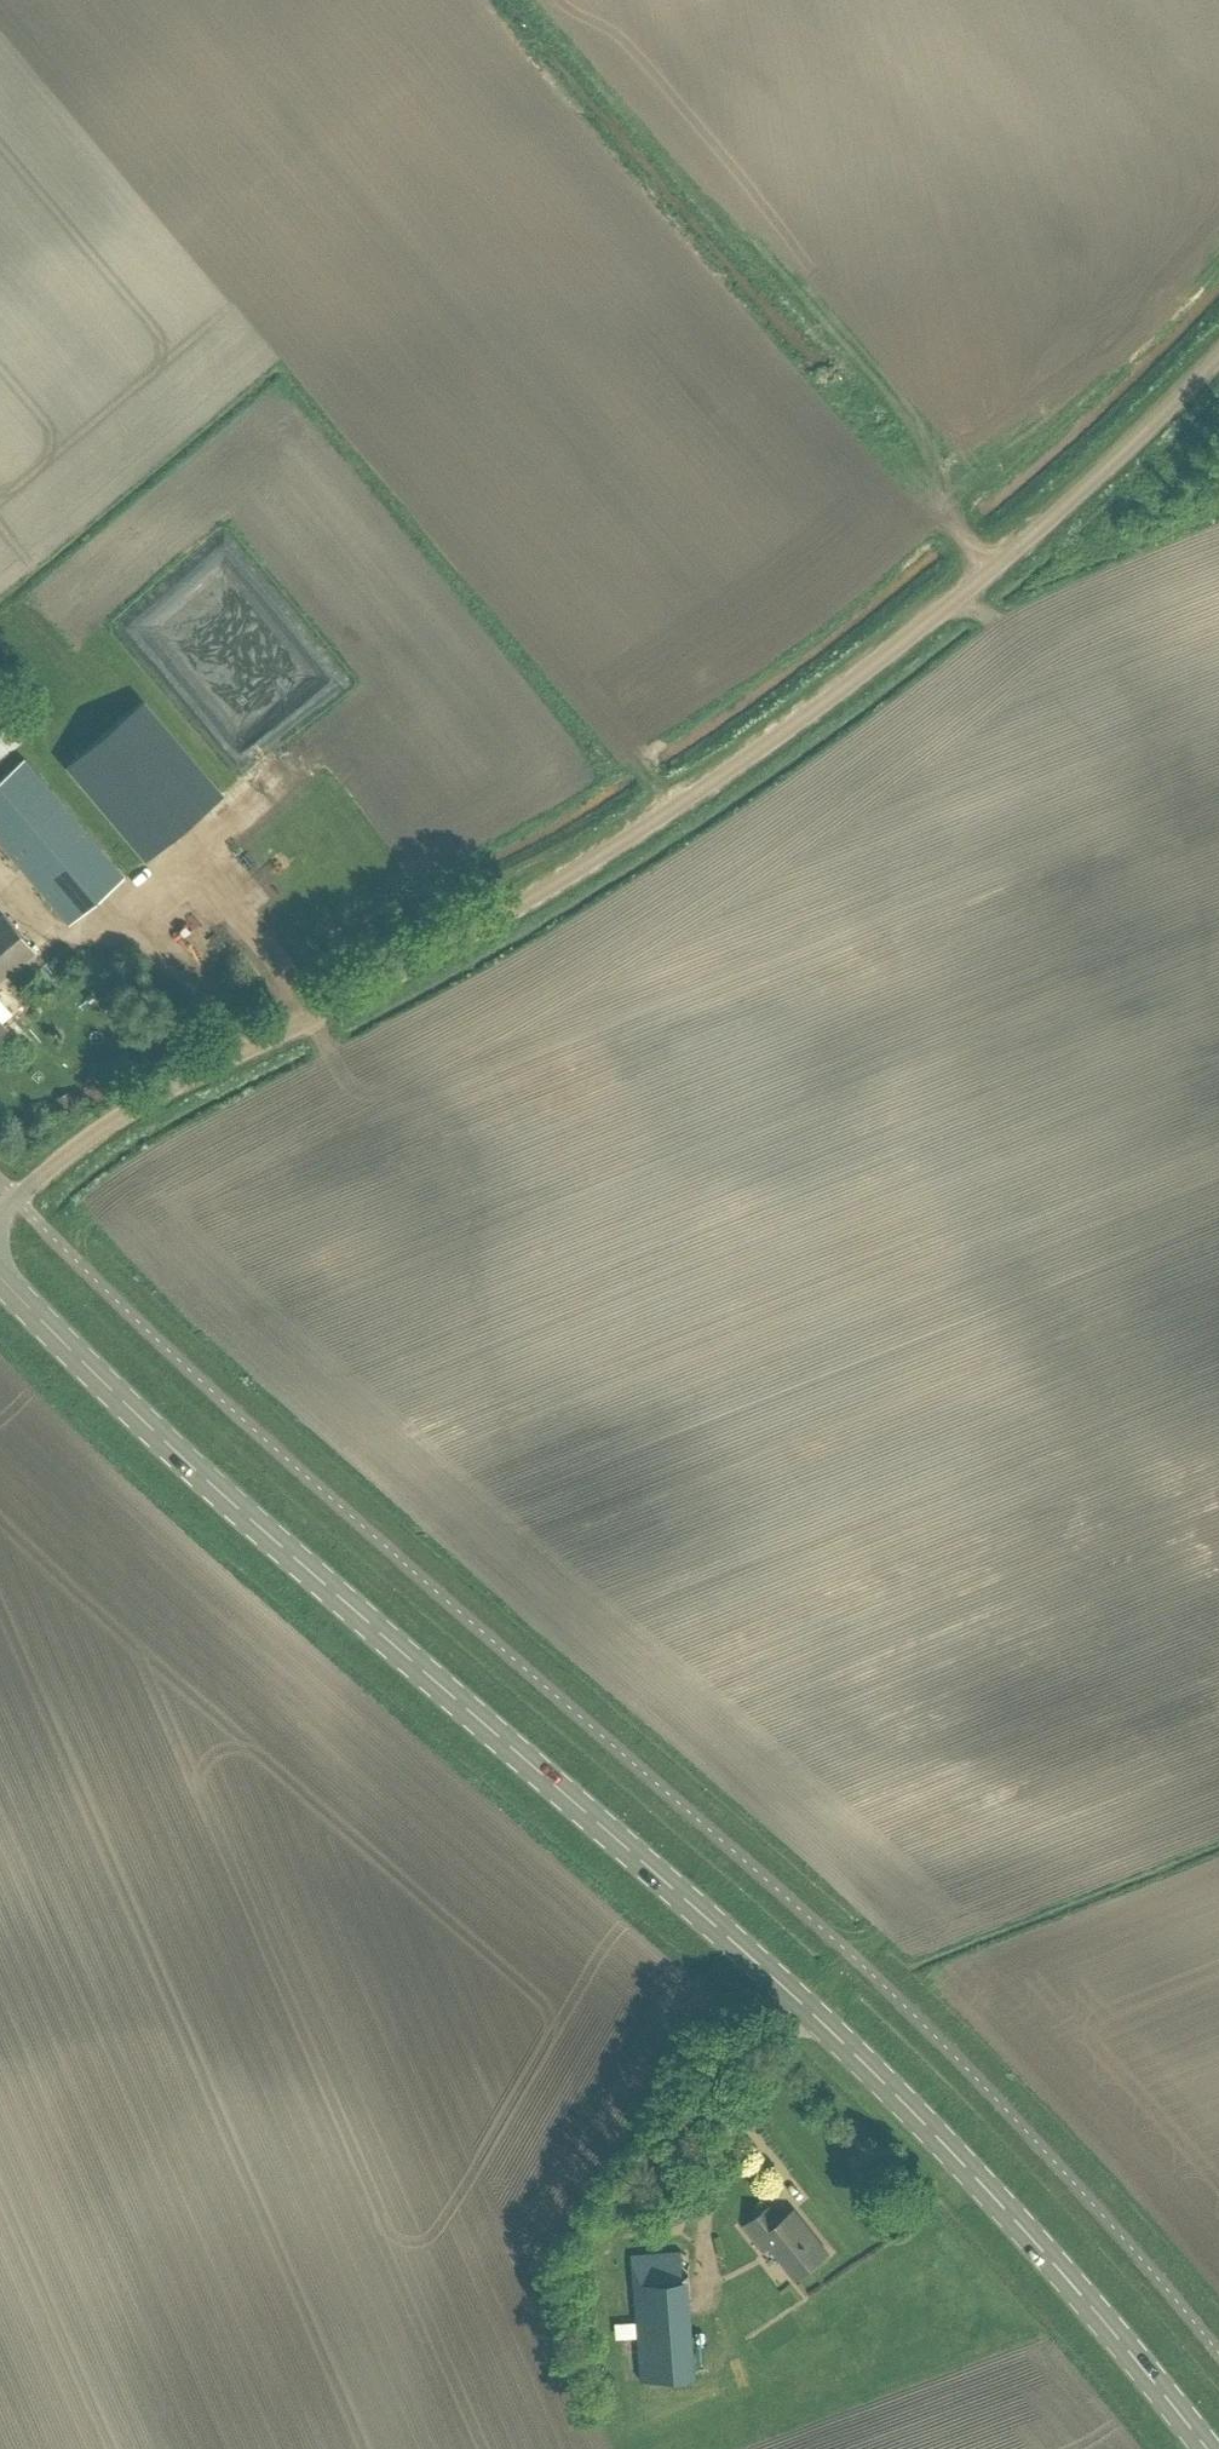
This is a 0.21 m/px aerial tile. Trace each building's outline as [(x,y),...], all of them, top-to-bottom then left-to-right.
[(66,764),(145,858),(220,794),(141,700),(66,764)] [(0,780),(0,843),(68,923),(124,876),(25,759),(0,780)] [(35,951),(3,913),(0,915),(0,980),(35,951)] [(743,2225),(763,2250),(770,2245),(796,2277),(828,2252),(794,2208),(780,2219),(768,2205),(743,2225)] [(631,2252),(639,2379),(695,2376),(690,2287),(685,2248),(631,2252)] [(616,2335),(634,2333),(633,2319),(615,2321),(616,2335)]
